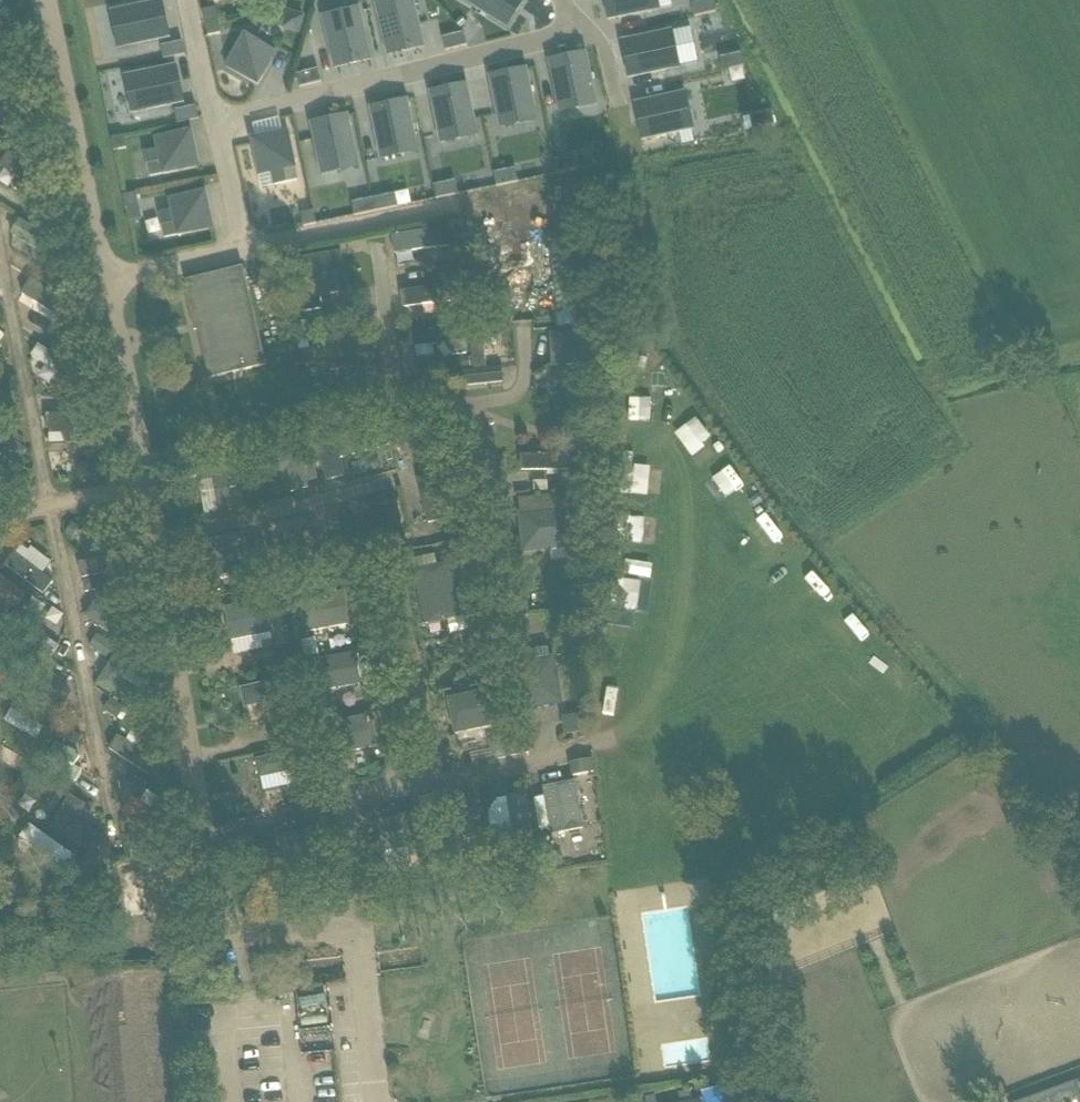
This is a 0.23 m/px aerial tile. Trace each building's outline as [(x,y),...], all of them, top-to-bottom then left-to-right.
[(162,0),(111,10),(114,30),(129,27),(133,46),(149,43),(170,39),(162,0)] [(380,19),(388,56),(425,48),(414,0),(400,0),(394,1),(397,15),(380,19)] [(476,8),(507,28),(524,0),(481,0),(476,8)] [(609,22),(646,14),(643,0),(605,0),(609,22)] [(714,0),(693,5),(695,17),(717,13),(714,0)] [(202,11),(205,23),(218,20),(216,8),(202,11)] [(288,9),(285,28),(303,32),(307,13),(288,9)] [(344,28),(327,31),(335,68),(371,60),(360,10),(341,14),(344,28)] [(221,33),(218,20),(205,23),(208,36),(221,33)] [(673,32),(622,43),(630,79),(667,72),(663,52),(676,49),(673,32)] [(245,34),(226,66),(258,85),(277,53),(245,34)] [(465,34),(443,39),(446,51),(468,46),(465,34)] [(183,42),(161,47),(164,60),(186,55),(183,42)] [(587,52),(550,60),(560,112),(580,108),(577,94),(594,90),(587,52)] [(742,55),(721,59),(723,71),(744,67),(742,55)] [(174,66),(124,76),(128,95),(142,92),(146,111),(162,108),(182,104),(174,66)] [(527,68),(490,75),(500,127),(520,124),(518,109),(535,106),(527,68)] [(319,69),(297,75),(300,87),(322,82),(319,69)] [(467,84),(430,91),(441,143),(461,139),(458,125),(475,121),(467,84)] [(686,93),(635,104),(643,141),(680,133),(676,113),(690,110),(686,93)] [(407,99),(371,107),(382,159),(401,155),(398,140),(415,137),(407,99)] [(196,106),(175,111),(177,124),(199,119),(196,106)] [(772,112),(751,116),(753,129),(775,125),(772,112)] [(347,115),(310,123),(322,175),(342,171),(338,156),(355,153),(347,115)] [(159,149),(144,152),(149,176),(164,173),(198,166),(191,132),(157,139),(159,149)] [(294,167),(287,133),(283,134),(256,139),(253,140),(260,174),(271,172),(274,187),(298,182),(294,167)] [(123,137),(112,139),(115,150),(125,148),(123,137)] [(45,176),(10,153),(0,167),(20,179),(14,189),(31,199),(45,176)] [(516,169),(494,173),(496,187),(519,182),(516,169)] [(456,182),(434,186),(436,199),(459,195),(456,182)] [(170,210),(159,212),(164,238),(176,236),(214,228),(207,191),(170,199),(172,210),(170,210)] [(136,193),(123,196),(126,209),(139,206),(136,193)] [(396,194),(374,199),(376,212),(398,207),(396,194)] [(374,199),(352,204),(355,216),(376,212),(374,199)] [(30,206),(26,214),(35,218),(39,211),(30,206)] [(314,212),(301,214),(304,227),(317,224),(314,212)] [(452,226),(397,232),(401,269),(456,263),(452,226)] [(597,238),(549,242),(556,328),(604,324),(597,238)] [(340,254),(295,261),(303,312),(323,310),(320,295),(347,290),(340,254)] [(185,280),(209,379),(267,365),(243,267),(185,280)] [(455,267),(439,269),(441,282),(456,281),(455,267)] [(19,301),(41,313),(35,322),(54,334),(71,306),(30,282),(19,301)] [(329,315),(312,317),(315,335),(332,332),(329,315)] [(309,322),(296,324),(298,340),(311,339),(309,322)] [(467,341),(465,326),(411,333),(412,347),(442,344),(451,356),(466,355),(465,341),(467,341)] [(589,333),(552,335),(554,366),(587,364),(587,376),(600,375),(599,359),(591,360),(589,333)] [(59,334),(52,346),(65,353),(72,341),(59,334)] [(39,345),(33,356),(67,375),(73,364),(39,345)] [(351,364),(348,346),(331,349),(334,367),(351,364)] [(503,383),(505,368),(487,366),(489,349),(475,348),(471,379),(503,383)] [(314,351),(301,353),(303,364),(316,363),(314,351)] [(470,358),(457,358),(457,369),(471,368),(470,358)] [(96,415),(49,416),(50,432),(64,431),(67,443),(96,442),(96,415)] [(386,428),(379,429),(384,447),(390,445),(386,428)] [(28,452),(0,432),(0,458),(1,456),(18,467),(28,452)] [(365,433),(318,445),(323,470),(325,479),(326,482),(344,476),(340,460),(370,452),(365,433)] [(299,451),(249,463),(252,484),(284,476),(289,494),(308,489),(299,451)] [(523,469),(552,468),(552,452),(523,453),(523,469)] [(226,475),(224,464),(195,470),(203,516),(232,511),(228,489),(235,488),(233,473),(226,475)] [(323,470),(316,472),(318,481),(325,479),(323,470)] [(591,490),(577,492),(578,504),(593,502),(591,490)] [(701,512),(716,528),(734,511),(718,495),(701,512)] [(406,545),(394,496),(375,499),(381,530),(363,535),(367,554),(406,545)] [(571,509),(519,515),(523,554),(576,547),(571,509)] [(71,524),(66,535),(73,538),(78,527),(71,524)] [(313,528),(281,535),(288,573),(320,567),(313,528)] [(252,573),(243,534),(192,545),(195,565),(226,559),(229,576),(252,573)] [(43,594),(57,579),(18,546),(5,561),(43,594)] [(466,547),(450,550),(455,572),(470,569),(466,547)] [(269,562),(256,564),(260,584),(273,582),(269,562)] [(411,571),(418,596),(455,589),(449,563),(411,571)] [(14,608),(26,593),(0,572),(0,597),(14,608)] [(252,574),(237,577),(240,593),(255,590),(252,574)] [(94,580),(84,581),(86,592),(96,590),(94,580)] [(455,593),(454,591),(418,598),(424,622),(460,615),(455,593)] [(342,594),(297,602),(302,634),(348,625),(342,594)] [(527,596),(508,598),(510,615),(529,613),(527,596)] [(95,602),(85,617),(127,646),(137,630),(95,602)] [(271,634),(266,602),(222,610),(228,642),(271,634)] [(526,620),(504,624),(507,641),(529,637),(526,620)] [(290,648),(285,656),(286,664),(300,661),(297,646),(290,648)] [(135,663),(118,653),(97,685),(141,714),(151,698),(151,677),(133,666),(135,663)] [(355,654),(308,662),(313,693),(359,685),(355,654)] [(479,658),(469,675),(487,685),(497,668),(479,658)] [(554,658),(515,665),(523,712),(562,705),(554,658)] [(62,688),(64,682),(41,670),(25,700),(50,713),(53,709),(63,713),(73,694),(62,688)] [(290,679),(240,690),(244,708),(274,702),(281,722),(299,718),(290,679)] [(501,690),(447,700),(453,736),(507,726),(501,690)] [(111,699),(104,711),(117,720),(125,708),(111,699)] [(365,717),(320,726),(326,758),(372,749),(365,717)] [(49,719),(41,734),(49,738),(57,723),(49,719)] [(69,730),(64,739),(78,746),(82,737),(69,730)] [(121,732),(111,748),(151,774),(161,758),(121,732)] [(286,732),(269,735),(272,750),(289,747),(286,732)] [(503,737),(488,740),(493,761),(507,758),(503,737)] [(304,750),(255,761),(258,779),(289,773),(294,798),(314,793),(304,750)] [(573,774),(598,771),(596,757),(572,760),(573,774)] [(134,768),(125,781),(138,790),(147,777),(134,768)] [(48,810),(60,791),(27,773),(16,788),(48,810)] [(574,783),(542,789),(551,835),(583,829),(574,783)] [(512,833),(491,836),(494,855),(535,849),(526,794),(506,797),(512,833)] [(79,822),(88,807),(72,797),(52,829),(95,855),(104,839),(79,822)] [(30,826),(20,843),(55,864),(65,847),(30,826)] [(142,837),(128,839),(131,853),(144,851),(142,837)] [(1078,1082),(1022,1101),(1079,1101),(1079,1087),(1078,1082)] [(679,1094),(680,1101),(685,1101),(692,1101),(690,1091),(679,1094)]
